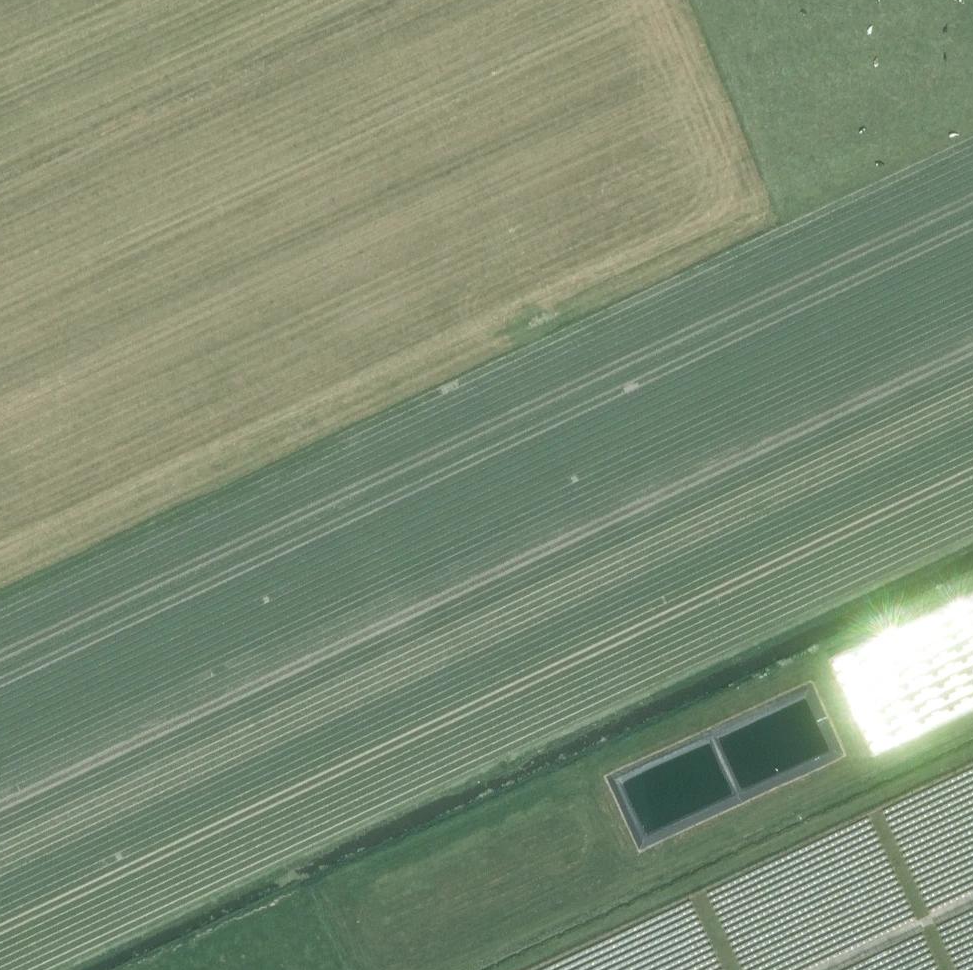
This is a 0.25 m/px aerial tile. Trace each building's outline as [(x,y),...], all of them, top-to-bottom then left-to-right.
[(831,661),(876,755),(972,711),(972,595),(831,661)]
